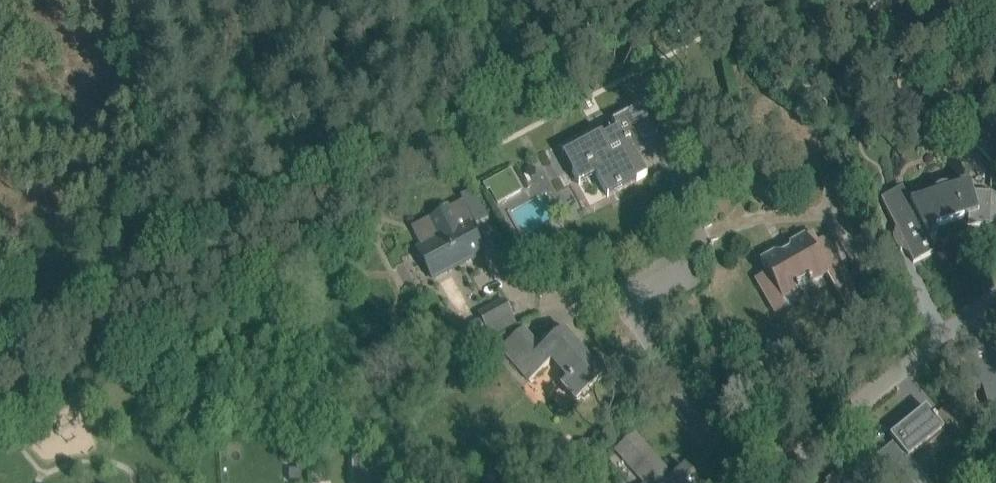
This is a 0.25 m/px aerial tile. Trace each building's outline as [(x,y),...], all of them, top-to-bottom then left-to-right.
[(665,137),(656,120),(646,102),(613,120),(616,127),(563,156),(579,184),(596,175),(607,197),(647,175),(635,154),(665,137)] [(970,107),(969,138),(991,163),(992,162),(994,108),(970,107)] [(512,169),(484,184),(488,190),(490,189),(498,203),(523,190),(512,169)] [(991,192),(972,191),(970,184),(952,189),(950,188),(948,187),(946,186),(944,186),(942,186),(940,187),(938,188),(936,189),(934,191),(933,193),(932,195),(932,196),(909,203),(902,188),(880,198),(895,227),(894,230),(893,233),(892,236),(893,239),(894,242),(895,245),(897,248),(899,250),(901,252),(904,253),(907,254),(909,254),(913,263),(935,252),(929,241),(935,227),(963,218),(963,217),(968,216),(968,224),(989,225),(989,222),(993,222),(994,224),(995,222),(995,194),(994,196),(990,196),(991,192)] [(486,216),(477,198),(473,189),(461,195),(464,200),(411,228),(421,247),(437,276),(483,252),(468,224),(474,221),(475,222),(486,216)] [(767,272),(756,279),(765,294),(776,288),(782,299),(797,291),(794,285),(808,278),(811,283),(826,275),(828,278),(829,277),(843,269),(824,237),(811,245),(805,236),(790,245),(789,252),(782,256),(776,252),(760,261),(767,272)] [(479,315),(486,328),(510,315),(503,302),(479,315)] [(560,385),(575,402),(604,377),(563,329),(541,349),(523,328),(500,349),(528,381),(550,362),(565,380),(560,385)] [(991,345),(992,348),(986,350),(982,337),(969,341),(971,346),(957,350),(962,369),(970,396),(983,393),(986,404),(995,402),(995,344),(991,345)] [(868,473),(877,482),(911,482),(897,467),(908,458),(943,429),(936,421),(938,420),(934,416),(933,417),(925,408),(890,437),(894,442),(873,459),(878,465),(868,473)] [(685,470),(672,481),(634,437),(615,454),(638,480),(635,482),(697,482),(685,470)] [(352,457),(352,464),(353,482),(362,482),(374,482),(383,482),(383,481),(362,457),(352,457)] [(841,471),(831,479),(833,482),(850,482),(841,471)]
